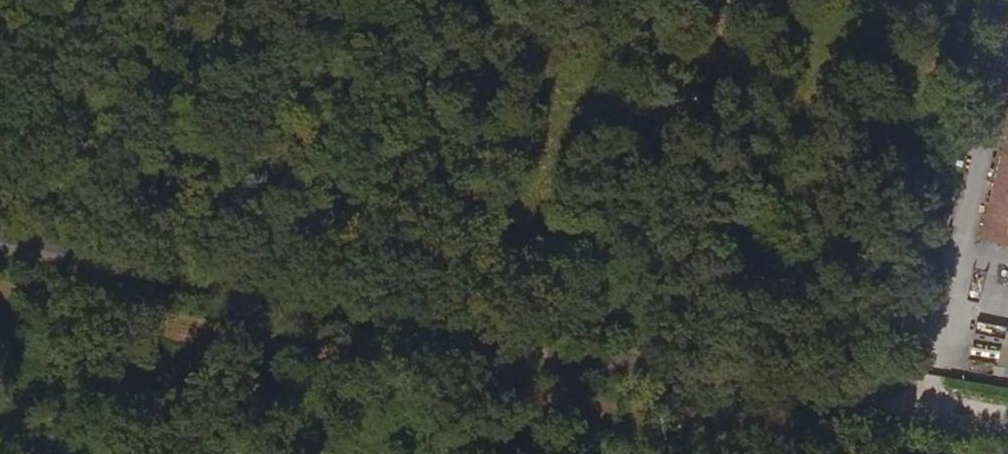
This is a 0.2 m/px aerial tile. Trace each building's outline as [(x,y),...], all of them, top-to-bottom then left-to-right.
[(983,237),(1007,244),(1007,140),(983,237)]
